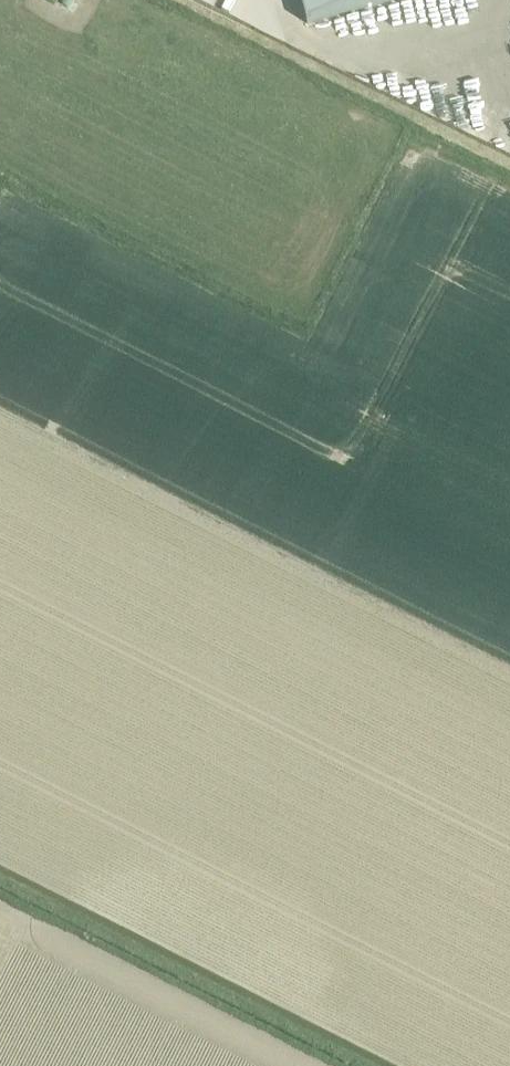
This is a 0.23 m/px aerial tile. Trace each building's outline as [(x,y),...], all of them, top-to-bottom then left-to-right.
[(306,24),(393,0),(394,0),(299,0),(306,24)]
